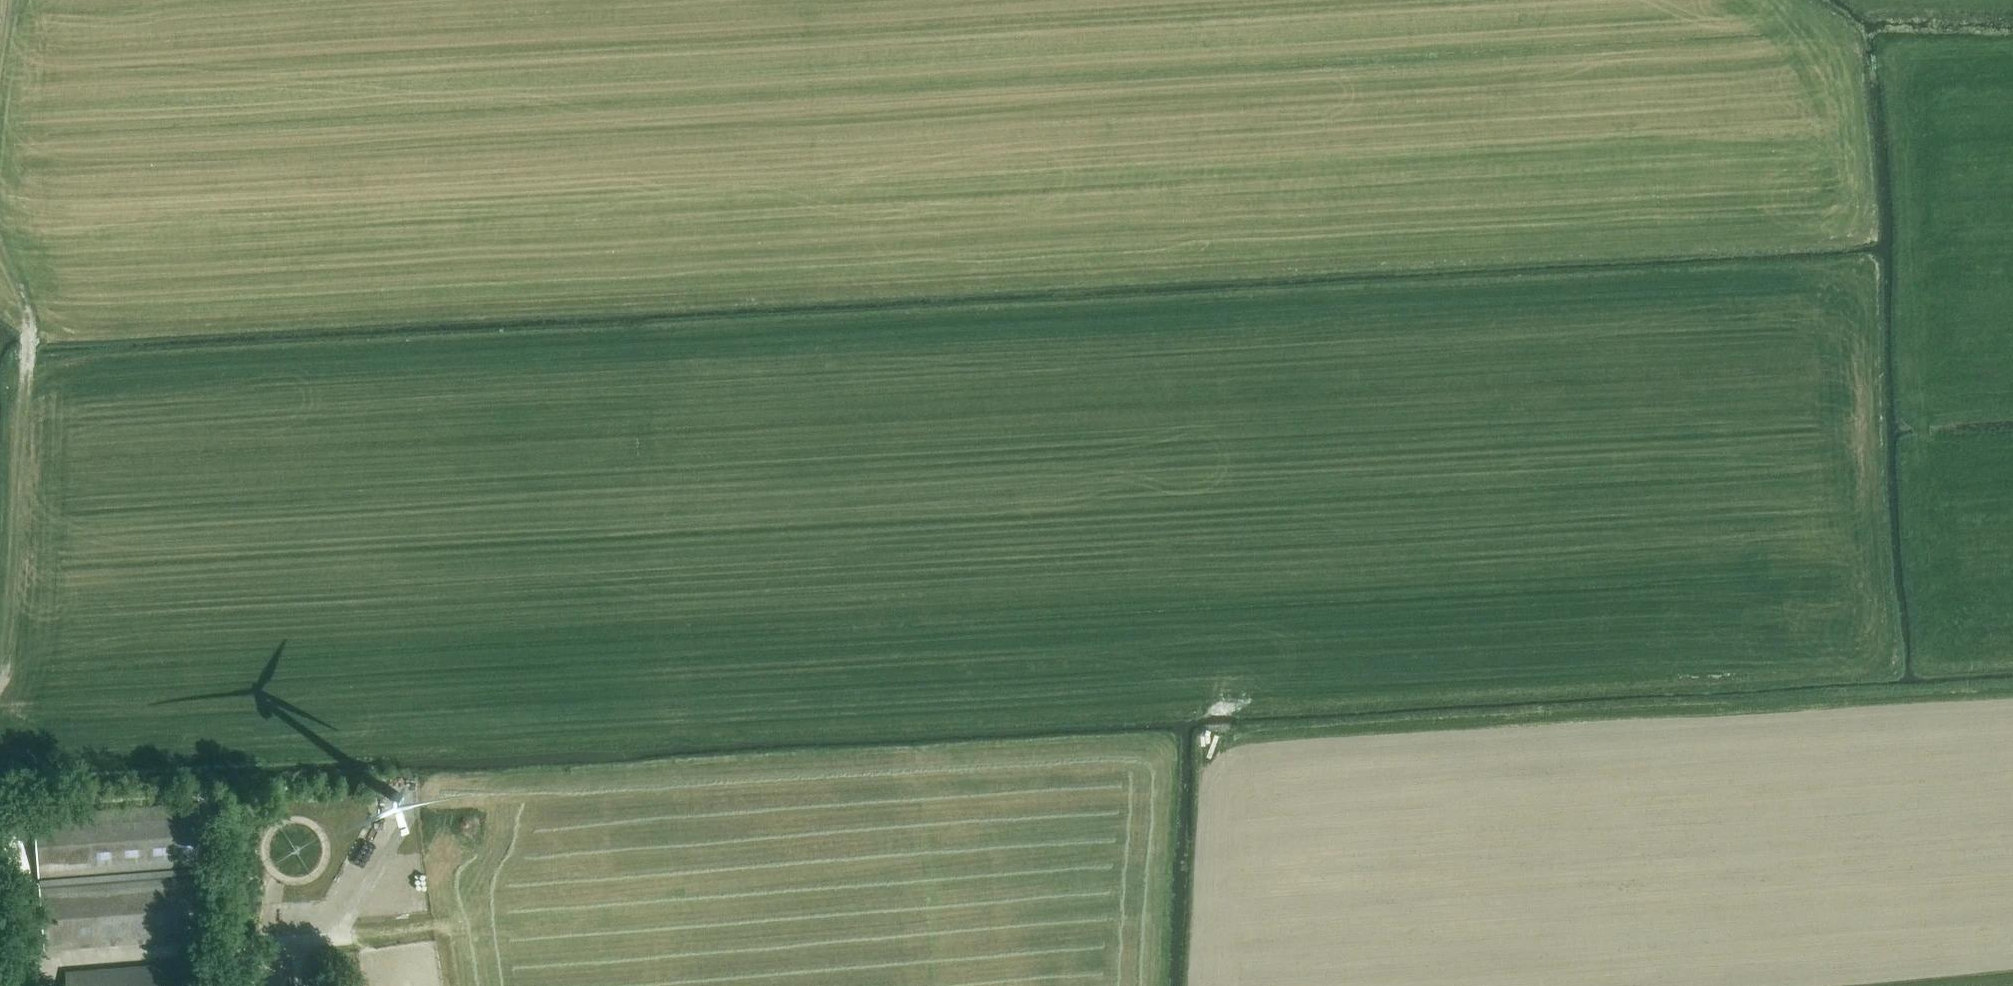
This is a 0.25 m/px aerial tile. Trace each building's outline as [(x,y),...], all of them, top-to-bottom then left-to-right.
[(35,814),(36,826),(4,829),(6,860),(26,858),(27,872),(40,871),(46,949),(210,936),(200,802),(35,814)] [(202,961),(67,971),(68,985),(204,985),(202,961)]
